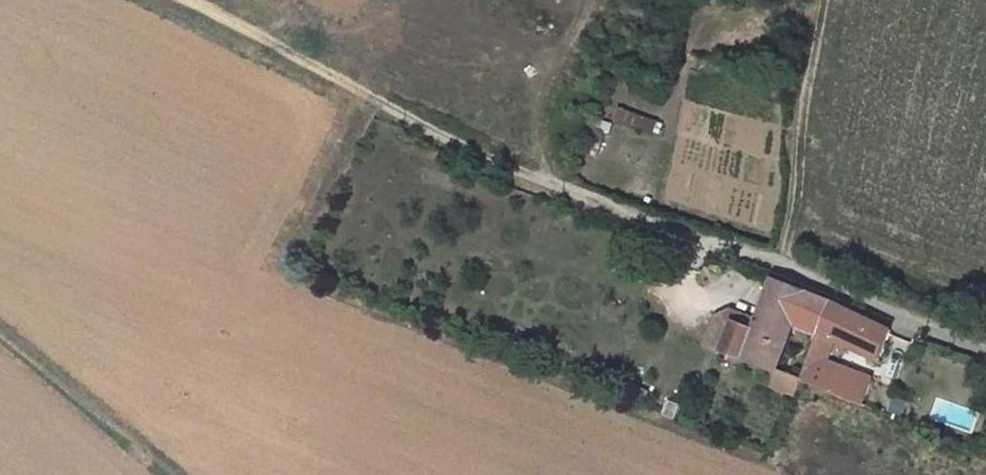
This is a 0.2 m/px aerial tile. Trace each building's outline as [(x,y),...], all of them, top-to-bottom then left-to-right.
[(657,132),(661,118),(619,109),(616,122),(657,132)] [(775,283),(755,333),(734,325),(723,353),(776,372),(779,373),(796,329),(820,338),(834,305),(775,283)] [(892,330),(834,305),(820,338),(833,343),(878,361),(892,330)] [(833,343),(820,338),(804,382),(864,404),(871,382),(838,371),(839,366),(826,362),(833,343)] [(802,387),(804,382),(779,373),(776,372),(770,389),(798,399),(802,387)] [(889,410),(904,415),(910,398),(894,393),(889,410)] [(966,432),(974,411),(936,396),(928,417),(966,432)]
